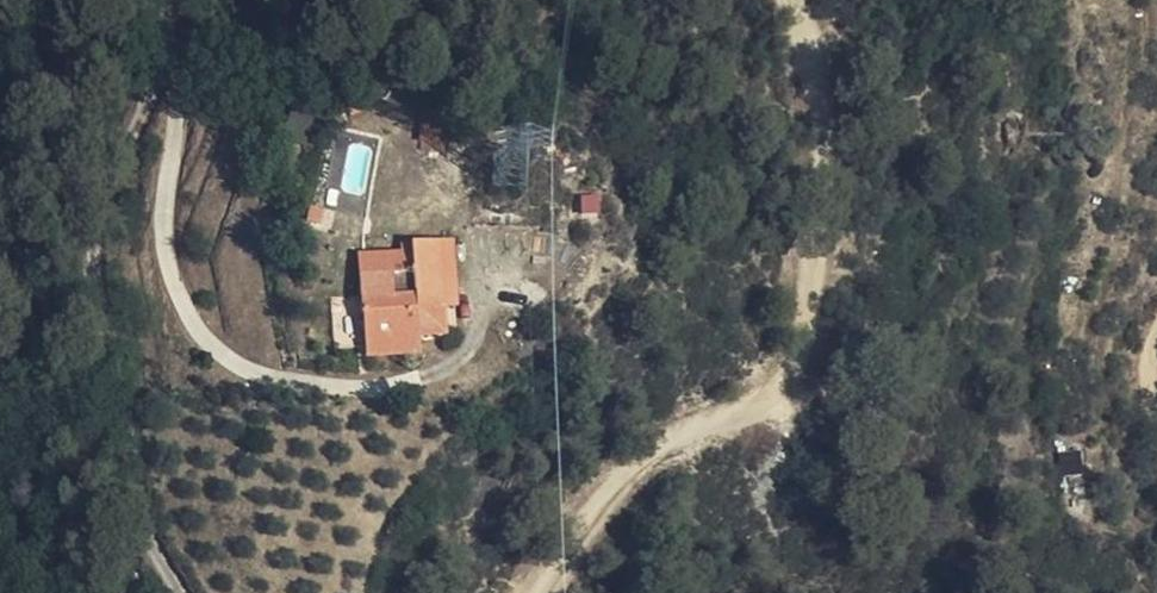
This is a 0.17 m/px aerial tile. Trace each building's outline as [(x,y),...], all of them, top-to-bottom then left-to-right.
[(580,192),(580,211),(600,211),(600,192),(580,192)] [(456,247),(442,248),(451,315),(466,314),(456,247)] [(451,315),(442,248),(403,250),(402,258),(362,262),(364,288),(418,283),(418,302),(400,303),(399,294),(365,298),(368,329),(383,329),(384,350),(429,346),(454,343),(451,315)] [(383,329),(368,329),(372,370),(430,364),(429,346),(384,350),(383,329)]
